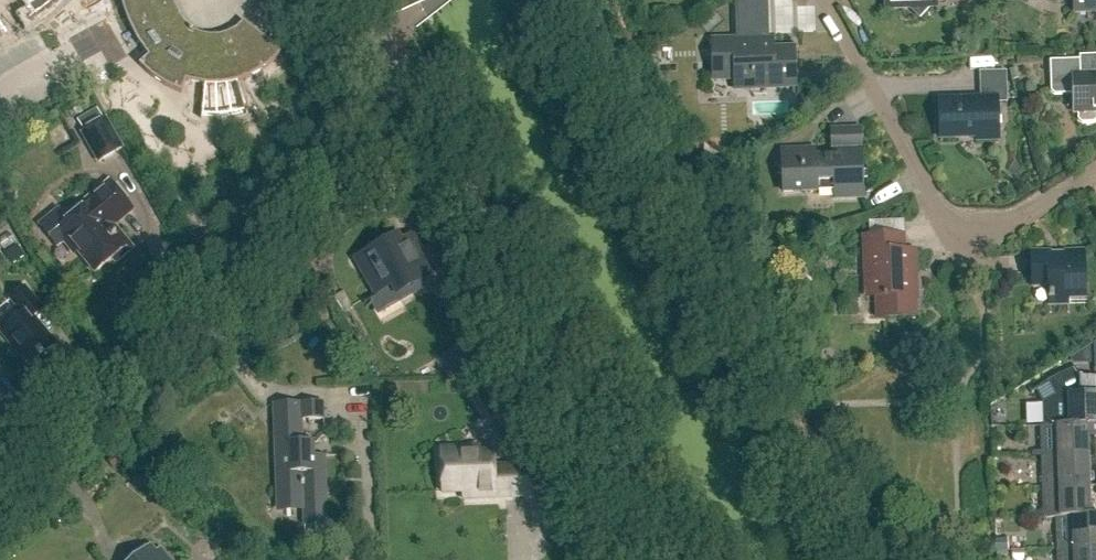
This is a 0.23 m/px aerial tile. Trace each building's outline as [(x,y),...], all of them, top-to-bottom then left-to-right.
[(34,16),(29,20),(30,21),(37,17),(44,11),(52,5),(57,0),(23,0),(34,16)] [(122,5),(125,12),(127,19),(130,26),(133,32),(137,38),(140,45),(144,51),(149,57),(139,66),(143,70),(147,73),(152,77),(157,80),(161,83),(166,86),(171,89),(177,91),(182,93),(187,81),(191,83),(196,84),(201,85),(205,85),(205,88),(202,119),(203,119),(204,117),(218,117),(232,116),(245,113),(247,115),(248,115),(244,102),(241,92),(239,85),(238,82),(243,80),(248,79),(252,77),(257,74),(262,71),(266,68),(270,65),(274,61),(278,57),(282,53),(285,49),(284,48),(289,41),(279,32),(270,43),(248,25),(247,26),(248,27),(245,29),(242,32),(239,34),(235,36),(232,38),(228,40),(225,41),(221,42),(217,42),(213,42),(209,42),(205,42),(202,41),(198,39),(194,38),(191,36),(188,34),(185,32),(182,29),(179,26),(177,23),(175,20),(172,14),(169,8),(167,1),(166,0),(121,0),(122,5)] [(736,8),(761,7),(761,0),(736,0),(736,8)] [(927,7),(933,7),(933,0),(889,0),(889,8),(908,8),(918,17),(927,7)] [(1075,14),(1095,13),(1095,0),(1074,0),(1075,14)] [(796,87),(794,49),(762,50),(762,39),(712,41),(713,80),(751,78),(751,89),(796,87)] [(1093,60),(1051,61),(1052,92),(1055,95),(1078,94),(1079,121),(1082,124),(1094,123),(1095,122),(1095,75),(1093,75),(1093,60)] [(928,78),(947,79),(948,68),(928,68),(928,78)] [(999,140),(998,102),(1007,102),(1006,72),(980,72),(981,99),(939,100),(941,138),(977,137),(977,140),(999,140)] [(90,100),(68,109),(72,119),(94,110),(90,100)] [(122,149),(105,120),(82,133),(99,162),(122,149)] [(863,198),(862,156),(861,129),(832,130),(833,157),(817,157),(817,154),(804,154),(804,150),(782,151),(783,192),(834,191),(834,199),(863,198)] [(116,262),(132,249),(114,226),(133,210),(110,182),(79,207),(82,210),(56,232),(75,255),(78,252),(95,274),(113,259),(116,262)] [(904,252),(904,236),(864,237),(867,298),(877,297),(878,318),(917,317),(915,252),(904,252)] [(398,294),(432,274),(412,238),(400,244),(396,238),(358,260),(377,292),(392,284),(398,294)] [(1084,287),(1083,252),(1065,253),(1065,255),(1050,256),(1050,253),(1032,254),(1033,289),(1049,288),(1049,293),(1049,298),(1050,298),(1050,304),(1069,304),(1068,288),(1084,287)] [(32,366),(56,346),(33,318),(43,309),(26,288),(10,301),(22,315),(1,332),(19,354),(21,352),(32,366)] [(1043,404),(1044,426),(1053,426),(1053,427),(1095,425),(1095,378),(1081,379),(1076,370),(1078,369),(1077,368),(1058,376),(1048,382),(1049,384),(1036,391),(1043,404)] [(303,442),(302,420),(324,420),(323,403),(273,404),(275,460),(281,460),(282,503),(303,502),(304,537),(328,537),(325,456),(314,456),(314,442),(303,442)] [(1053,427),(1053,426),(1044,426),(1041,426),(1042,457),(1089,456),(1088,440),(1095,440),(1095,425),(1053,427)] [(493,467),(493,454),(440,456),(442,493),(476,492),(477,498),(532,496),(531,466),(493,467)] [(1043,488),(1090,487),(1089,456),(1042,457),(1043,488)] [(1091,517),(1091,516),(1090,487),(1043,488),(1044,519),(1057,518),(1091,517)] [(1095,547),(1095,516),(1091,516),(1091,517),(1057,518),(1058,549),(1095,547)] [(144,543),(135,550),(138,554),(130,559),(170,559),(159,547),(155,550),(150,544),(147,546),(144,543)] [(1058,549),(1058,559),(1095,559),(1095,547),(1058,549)]
